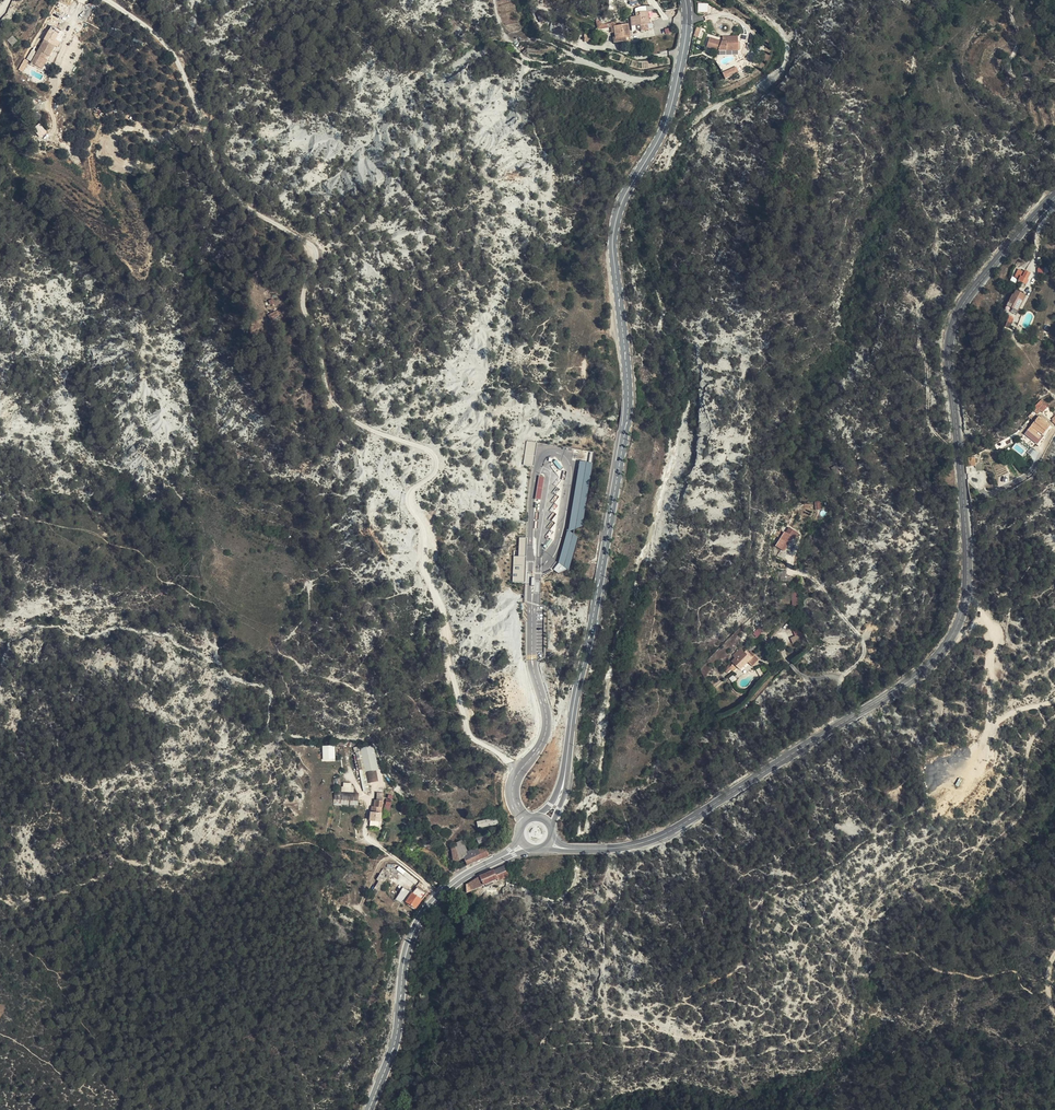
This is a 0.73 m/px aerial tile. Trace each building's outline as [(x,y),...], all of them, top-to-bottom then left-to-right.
[(630,15),(631,25),(649,23),(649,11),(636,12),(636,15),(630,15)] [(700,23),(696,21),(696,25),(695,33),(707,37),(708,31),(700,28),(700,23)] [(629,23),(613,25),(614,31),(613,31),(613,32),(615,32),(616,38),(614,38),(614,42),(631,39),(629,23)] [(46,33),(54,38),(58,32),(49,27),(46,33)] [(44,37),(52,42),(54,38),(46,33),(44,37)] [(13,35),(8,39),(12,45),(18,41),(13,35)] [(57,45),(52,42),(44,37),(35,53),(38,55),(44,58),(47,53),(51,55),(57,45)] [(735,43),(719,40),(710,37),(706,46),(716,49),(734,52),(735,43)] [(44,67),(51,55),(47,53),(44,58),(44,59),(40,65),(44,67)] [(41,63),(44,58),(38,55),(35,60),(41,63)] [(24,71),(29,60),(24,58),(19,69),(24,71)] [(726,79),(739,72),(736,66),(723,73),(726,79)] [(33,128),(40,137),(47,132),(40,123),(33,128)] [(1018,312),(1024,295),(1017,292),(1013,291),(1011,297),(1016,299),(1013,307),(1008,305),(1007,307),(1018,312)] [(1010,296),(1008,305),(1013,307),(1016,299),(1011,297),(1010,296)] [(263,313),(265,317),(274,312),(271,307),(263,313)] [(1047,407),(1043,403),(1039,409),(1042,412),(1047,407)] [(1036,443),(1043,435),(1051,426),(1049,424),(1040,416),(1027,430),(1031,435),(1029,438),(1036,443)] [(534,463),(534,441),(526,441),(526,463),(534,463)] [(593,462),(595,452),(586,451),(585,461),(593,462)] [(583,527),(594,463),(580,460),(572,511),(567,510),(564,529),(566,529),(559,570),(571,572),(577,534),(575,534),(576,526),(583,527)] [(541,499),(545,475),(540,474),(536,498),(541,499)] [(519,550),(514,550),(513,581),(526,581),(527,537),(520,537),(519,550)] [(768,550),(777,555),(782,546),(783,547),(785,543),(775,537),(768,550)] [(780,580),(791,579),(791,575),(787,575),(787,570),(780,570),(780,580)] [(788,639),(793,637),(787,623),(782,626),(788,639)] [(758,637),(763,631),(759,627),(753,632),(758,637)] [(797,645),(793,637),(788,639),(790,643),(785,645),(787,650),(797,645)] [(743,663),(740,660),(735,655),(727,662),(730,665),(726,669),(730,673),(732,676),(741,667),(746,672),(753,665),(747,659),(743,663)] [(323,760),(336,760),(335,744),(323,745),(323,760)] [(379,770),(373,746),(360,749),(361,752),(366,773),(379,770)] [(355,753),(364,792),(369,791),(366,773),(361,752),(355,753)] [(963,782),(958,779),(955,786),(959,789),(963,782)] [(343,793),(351,793),(351,784),(344,784),(343,793)] [(335,792),(335,800),(358,801),(359,793),(351,793),(343,793),(335,792)] [(341,804),(341,809),(356,809),(356,806),(358,806),(358,801),(335,800),(334,803),(341,804)] [(371,813),(381,814),(382,801),(376,801),(376,807),(372,806),(371,813)] [(370,821),(380,822),(380,821),(381,814),(371,813),(370,821)] [(477,822),(478,829),(498,824),(497,818),(477,822)] [(461,838),(462,840),(464,844),(470,840),(467,835),(461,838)] [(479,844),(486,840),(483,835),(477,839),(479,844)] [(457,846),(451,848),(453,861),(456,861),(463,859),(467,865),(482,858),(479,850),(477,848),(468,852),(464,844),(462,840),(456,843),(457,846)] [(479,850),(482,858),(490,854),(487,848),(487,847),(479,850)] [(497,880),(498,882),(511,876),(506,865),(494,870),(498,880),(497,880)] [(390,875),(383,869),(376,880),(378,881),(364,904),(369,907),(385,882),(386,879),(388,879),(390,875)] [(480,876),(484,886),(486,885),(493,882),(497,880),(498,880),(494,870),(480,876)] [(466,885),(467,894),(484,886),(480,876),(466,885)] [(403,887),(395,900),(401,904),(402,902),(405,904),(406,902),(416,908),(426,894),(417,888),(413,894),(403,887)]
